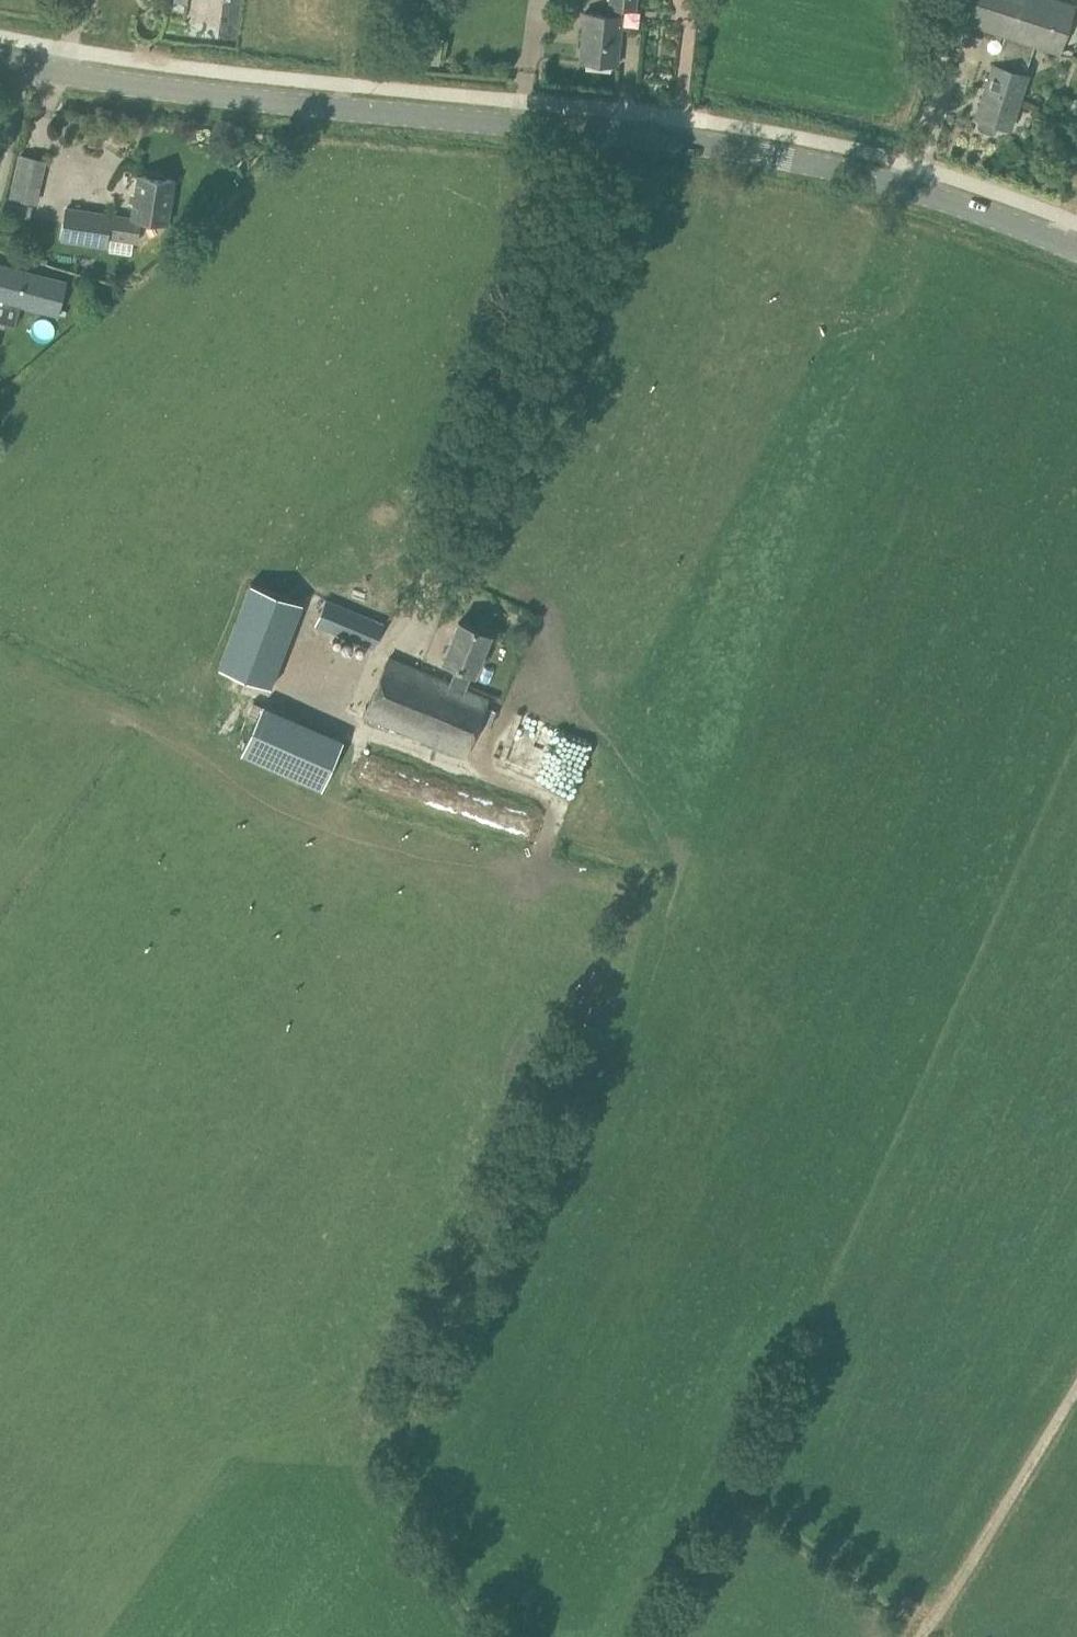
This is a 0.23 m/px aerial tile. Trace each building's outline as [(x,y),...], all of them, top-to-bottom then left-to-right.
[(609,16),(620,17),(621,9),(635,10),(636,0),(610,0),(609,16)] [(1028,73),(1026,73),(1034,46),(1060,54),(1076,5),(1060,0),(968,0),(961,22),(1004,36),(995,63),(994,62),(980,103),(978,104),(976,110),(977,113),(976,117),(980,118),(977,125),(980,130),(992,134),(996,132),(999,124),(1010,128),(1028,73)] [(584,14),(580,61),(618,65),(622,17),(620,17),(609,16),(584,14)] [(634,29),(636,45),(650,43),(648,28),(634,29)] [(389,57),(396,64),(407,60),(411,36),(389,57)] [(37,205),(47,161),(20,155),(10,198),(37,205)] [(67,209),(61,241),(106,248),(108,238),(110,239),(109,252),(132,255),(134,242),(137,243),(140,220),(168,224),(175,180),(166,179),(163,175),(151,173),(147,176),(138,175),(131,218),(67,209)] [(2,303),(2,301),(57,315),(65,283),(0,266),(0,303),(2,303)] [(251,583),(219,665),(271,685),(303,603),(251,583)] [(371,648),(381,623),(327,601),(316,625),(371,648)] [(491,634),(459,620),(442,662),(455,667),(450,682),(389,657),(363,716),(464,758),(488,698),(466,689),(472,675),(474,675),(491,634)] [(343,740),(262,704),(241,753),(322,789),(343,740)] [(545,765),(553,734),(504,722),(497,753),(545,765)]
